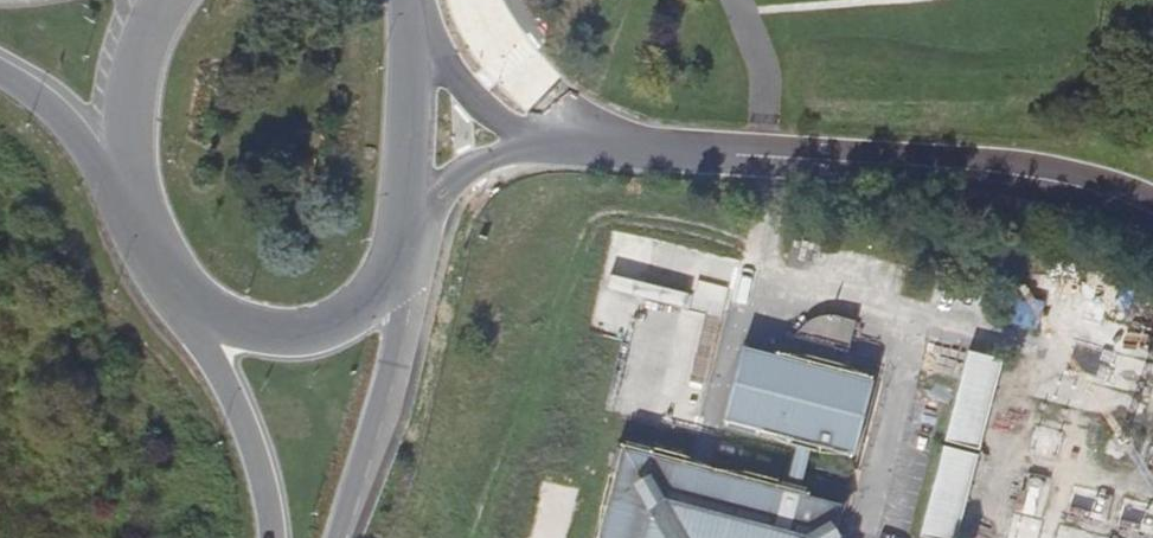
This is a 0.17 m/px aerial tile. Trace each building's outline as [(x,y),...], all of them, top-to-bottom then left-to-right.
[(815,445),(813,453),(821,455),(823,447),(854,456),(872,387),(841,378),(845,365),(834,363),(838,350),(848,353),(855,322),(821,314),(812,315),(806,317),(801,322),(789,338),(783,344),(775,347),(774,352),(758,348),(737,426),(799,441),(797,449),(803,451),(805,443),(815,445)] [(945,440),(976,448),(987,407),(988,408),(1000,359),(999,359),(967,351),(966,351),(952,408),(950,408),(943,440),(945,440)] [(802,497),(804,492),(813,453),(815,445),(805,443),(803,451),(794,490),(793,495),(802,497)] [(928,537),(954,537),(976,454),(942,446),(941,445),(919,535),(919,536),(928,537)] [(794,490),(787,488),(785,493),(656,459),(657,454),(632,447),(630,453),(622,451),(616,475),(622,477),(607,537),(811,537),(813,528),(835,534),(842,507),(811,499),(812,494),(804,492),(802,497),(793,495),(794,490)] [(811,537),(834,537),(835,534),(813,528),(811,537)]
